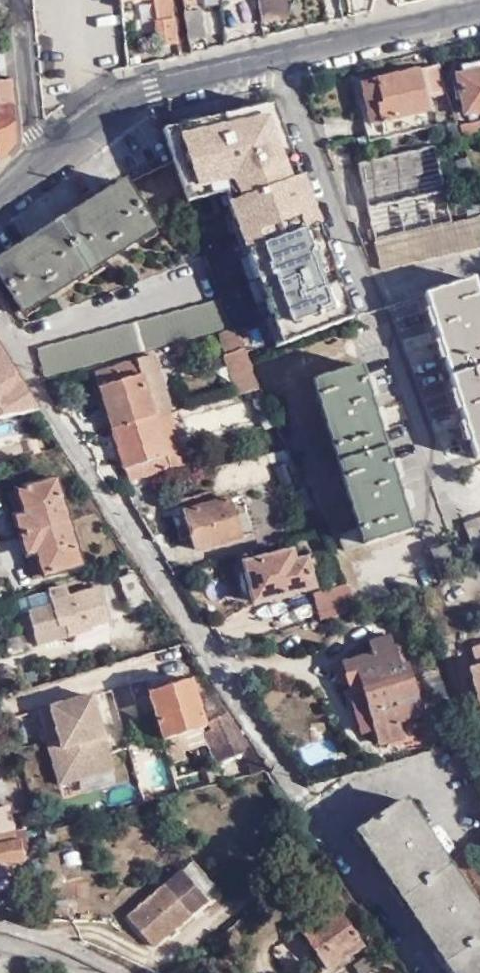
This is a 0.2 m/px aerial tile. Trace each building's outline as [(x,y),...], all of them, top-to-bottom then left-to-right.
[(177,39),(174,0),(155,0),(160,41),(177,39)] [(261,23),(287,20),(285,0),(258,0),(261,23)] [(200,6),(184,7),(188,35),(204,33),(200,6)] [(463,73),(479,69),(479,59),(460,63),(463,73)] [(439,109),(455,105),(444,72),(443,66),(362,83),(374,138),(443,127),(439,109)] [(463,73),(459,74),(467,111),(479,109),(479,69),(463,73)] [(17,139),(11,78),(0,80),(0,156),(17,139)] [(235,105),(161,121),(186,200),(225,187),(282,345),(348,316),(321,246),(266,99),(235,105)] [(461,124),(466,140),(479,136),(479,119),(461,124)] [(378,242),(451,226),(436,153),(362,169),(378,242)] [(76,274),(118,249),(151,230),(122,184),(0,259),(0,280),(18,308),(51,289),(70,278),(76,274)] [(451,226),(378,242),(385,268),(390,266),(479,247),(479,218),(455,224),(451,226)] [(427,294),(440,336),(465,415),(478,458),(479,458),(479,291),(476,277),(427,294)] [(231,322),(220,297),(40,346),(49,373),(231,322)] [(251,362),(233,326),(218,331),(224,351),(222,354),(238,394),(261,387),(251,362)] [(38,409),(0,349),(0,417),(38,409)] [(110,427),(154,417),(153,410),(167,406),(152,355),(94,372),(110,427)] [(363,363),(317,378),(363,527),(343,533),(349,549),(416,528),(404,490),(378,410),(363,363)] [(278,424),(265,394),(253,400),(267,429),(278,424)] [(186,463),(174,411),(154,417),(110,427),(125,479),(186,463)] [(58,476),(23,488),(28,509),(17,513),(24,534),(71,520),(72,520),(58,476)] [(10,490),(17,513),(28,509),(23,488),(10,490)] [(230,501),(187,513),(197,551),(239,539),(230,501)] [(71,520),(24,534),(30,554),(31,553),(40,550),(48,574),(85,563),(72,520),(71,520)] [(465,525),(475,551),(479,549),(479,520),(465,525)] [(462,555),(457,543),(443,548),(433,552),(438,564),(451,559),(462,555)] [(38,576),(48,574),(40,550),(31,553),(38,576)] [(292,552),(245,565),(254,604),(315,589),(307,561),(296,564),(292,552)] [(137,574),(121,579),(130,608),(146,602),(137,574)] [(347,584),(312,594),(319,621),(358,609),(347,584)] [(66,587),(50,591),(56,607),(31,616),(41,646),(64,639),(62,630),(67,628),(70,637),(92,631),(92,627),(110,620),(100,588),(70,598),(66,587)] [(400,726),(425,718),(409,663),(401,666),(391,635),(367,643),(371,655),(341,664),(350,697),(362,694),(378,747),(404,740),(400,726)] [(479,702),(479,645),(464,650),(479,702)] [(449,698),(436,666),(422,671),(434,703),(449,698)] [(189,677),(146,691),(162,740),(201,728),(204,727),(203,725),(189,677)] [(92,695),(49,707),(59,742),(47,745),(58,785),(112,770),(92,695)] [(248,741),(227,711),(209,722),(224,750),(248,741)] [(203,725),(204,727),(201,728),(217,764),(242,752),(252,774),(267,770),(248,741),(224,750),(209,722),(203,725)] [(144,752),(151,791),(175,787),(171,763),(184,761),(182,746),(144,752)] [(119,788),(138,782),(131,762),(112,768),(119,788)] [(17,831),(11,803),(0,806),(0,835),(17,831)] [(360,833),(383,868),(425,931),(452,972),(479,972),(479,918),(403,804),(360,833)] [(0,841),(0,874),(8,872),(6,861),(21,857),(18,837),(0,841)] [(184,871),(129,918),(155,948),(210,901),(184,871)] [(331,900),(296,924),(324,966),(361,941),(331,900)]
